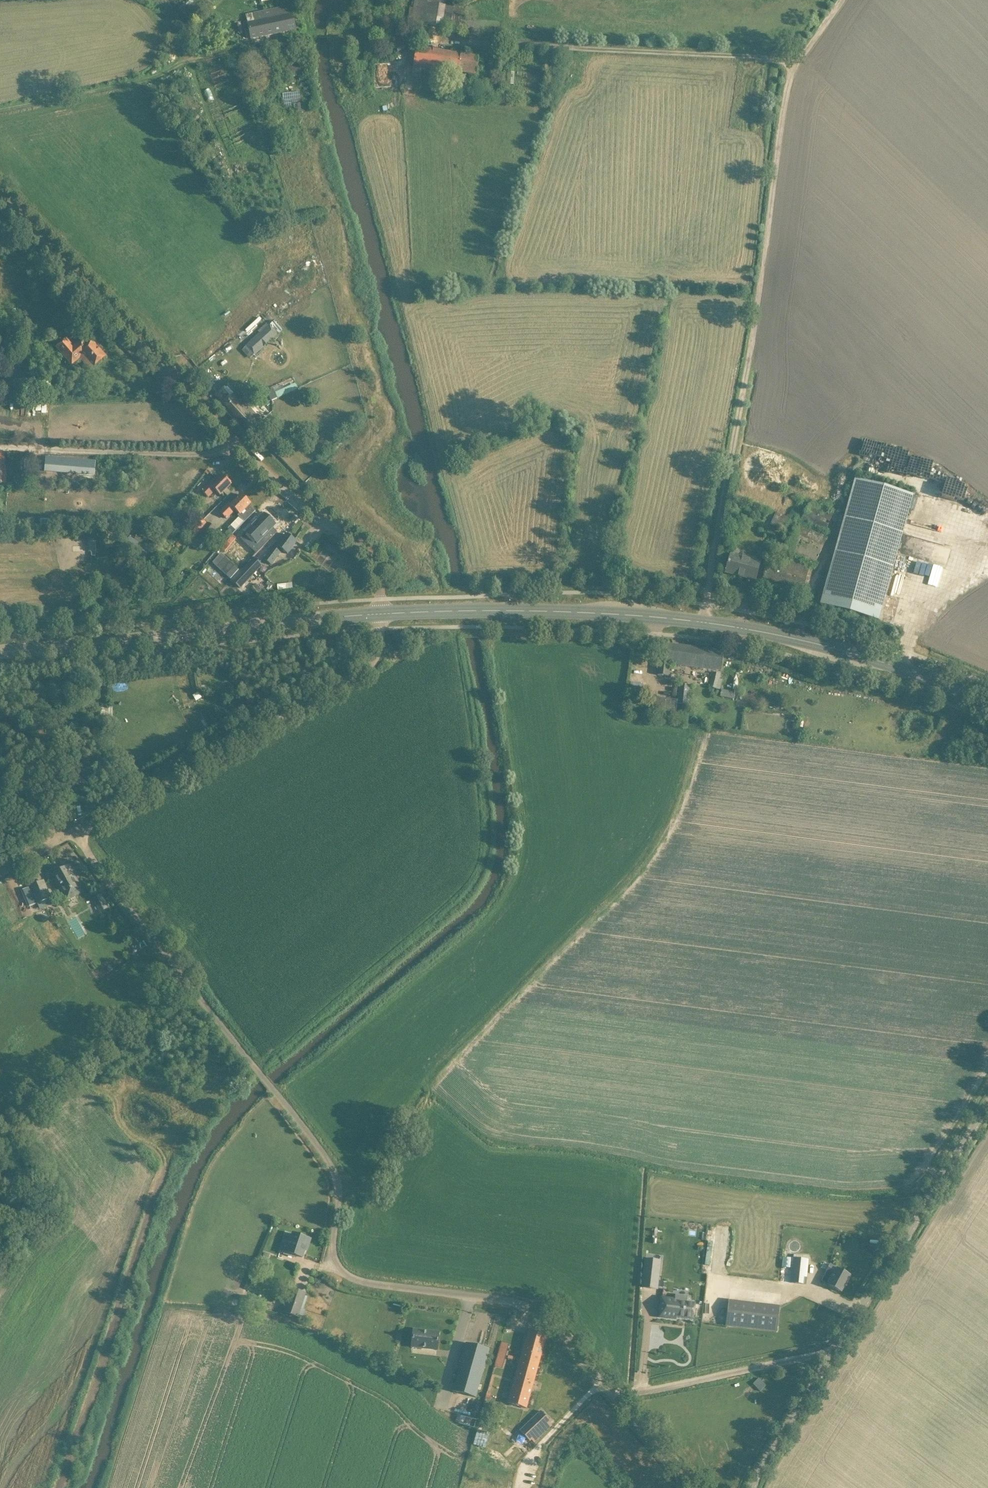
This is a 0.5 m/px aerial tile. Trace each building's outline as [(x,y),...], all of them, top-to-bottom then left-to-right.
[(411,24),(441,29),(450,30),(454,8),(445,6),(446,0),(415,0),(411,24)] [(246,15),(248,23),(251,39),(296,30),(291,6),(246,15)] [(402,43),(395,46),(397,52),(405,49),(402,43)] [(479,56),(426,48),(416,46),(412,76),(437,80),(439,68),(476,74),(479,56)] [(255,356),(279,334),(270,324),(246,346),(255,356)] [(22,326),(7,328),(8,337),(23,336),(22,326)] [(94,367),(98,363),(106,356),(93,342),(88,346),(82,341),(73,348),(66,340),(58,346),(73,363),(83,354),(94,367)] [(274,388),(268,391),(271,400),(278,397),(274,388)] [(218,393),(214,396),(222,404),(221,405),(234,419),(235,421),(247,434),(255,427),(263,420),(258,414),(256,415),(241,399),(238,401),(232,395),(227,389),(223,389),(218,393)] [(48,457),(47,466),(84,469),(85,460),(48,457)] [(220,495),(224,491),(231,484),(222,475),(217,480),(215,478),(202,491),(209,498),(216,491),(219,494),(220,495)] [(828,576),(821,605),(880,619),(886,592),(897,552),(902,534),(913,495),(855,479),(846,512),(828,576)] [(231,504),(222,513),(228,519),(236,510),(240,514),(239,516),(240,517),(231,527),(235,531),(236,531),(255,512),(249,505),(250,504),(241,495),(234,502),(231,505),(231,504)] [(957,530),(963,510),(945,504),(942,515),(922,509),(919,519),(957,530)] [(783,531),(789,518),(776,511),(770,525),(783,531)] [(264,514),(246,533),(256,542),(250,548),(256,554),(277,532),(272,527),(275,524),(264,514)] [(200,517),(188,532),(195,537),(207,523),(200,517)] [(209,522),(196,538),(197,539),(202,543),(203,543),(216,528),(209,522)] [(268,554),(264,559),(271,565),(282,550),(288,554),(297,542),(287,534),(282,540),(280,538),(268,554)] [(234,535),(222,549),(228,555),(240,541),(234,535)] [(730,555),(728,563),(726,573),(756,581),(761,560),(752,558),(752,560),(730,555)] [(771,555),(765,577),(762,587),(801,597),(810,566),(771,555)] [(140,556),(127,572),(130,575),(143,558),(140,556)] [(242,570),(232,580),(240,588),(247,580),(249,579),(262,565),(254,558),(243,571),(242,570)] [(315,576),(317,585),(326,583),(324,573),(315,576)] [(153,580),(148,587),(151,590),(157,583),(153,580)] [(898,624),(900,614),(887,611),(885,622),(898,624)] [(721,671),(723,662),(724,652),(661,644),(657,675),(668,676),(670,664),(721,671)] [(690,671),(689,679),(697,679),(697,671),(690,671)] [(710,687),(717,688),(720,674),(713,673),(710,687)] [(245,676),(236,683),(242,690),(250,682),(245,676)] [(678,704),(689,705),(691,685),(679,684),(678,704)] [(721,698),(735,699),(736,691),(722,690),(721,698)] [(260,693),(257,696),(264,704),(267,700),(260,693)] [(677,700),(654,697),(653,709),(676,712),(677,700)] [(111,708),(102,708),(102,723),(112,723),(111,708)] [(290,749),(303,741),(297,731),(283,738),(290,749)] [(54,874),(68,899),(82,891),(74,877),(75,876),(69,865),(62,869),(61,868),(55,871),(56,873),(54,874)] [(38,904),(51,898),(43,880),(30,886),(38,904)] [(35,904),(29,887),(21,890),(28,907),(35,904)] [(101,895),(93,899),(100,912),(108,908),(101,895)] [(54,920),(59,928),(69,922),(64,914),(54,920)] [(722,1269),(721,1277),(767,1282),(782,1284),(783,1274),(789,1274),(790,1266),(792,1267),(791,1274),(791,1275),(790,1284),(805,1285),(806,1277),(808,1260),(807,1260),(807,1255),(794,1254),(794,1256),(793,1256),(785,1255),(786,1241),(771,1239),(767,1274),(763,1273),(766,1239),(752,1237),(751,1244),(750,1254),(748,1271),(743,1270),(745,1254),(747,1243),(748,1230),(747,1230),(732,1228),(729,1228),(725,1259),(729,1260),(728,1263),(728,1265),(727,1269),(722,1269)] [(285,1235),(280,1251),(302,1258),(306,1247),(308,1248),(310,1239),(293,1234),(292,1237),(285,1235)] [(262,1259),(267,1261),(270,1254),(264,1252),(262,1259)] [(647,1264),(643,1292),(657,1294),(661,1265),(647,1264)] [(830,1265),(826,1271),(834,1275),(828,1285),(840,1292),(849,1275),(830,1265)] [(285,1313),(297,1317),(305,1294),(292,1289),(285,1313)] [(241,1305),(254,1307),(256,1297),(242,1295),(241,1305)] [(661,1298),(659,1318),(676,1320),(676,1318),(693,1320),(695,1304),(686,1303),(687,1297),(675,1296),(675,1300),(661,1298)] [(729,1299),(726,1325),(777,1332),(780,1306),(729,1299)] [(526,1408),(544,1343),(547,1333),(530,1329),(527,1338),(526,1338),(508,1403),(526,1408)] [(413,1330),(412,1340),(411,1347),(437,1350),(439,1333),(413,1330)] [(502,1341),(495,1365),(503,1368),(510,1343),(502,1341)] [(475,1398),(489,1350),(466,1343),(452,1391),(475,1398)] [(666,1355),(671,1371),(695,1365),(690,1348),(666,1355)] [(759,1378),(754,1383),(760,1389),(765,1385),(759,1378)] [(474,1400),(471,1411),(477,1413),(480,1402),(474,1400)] [(540,1411),(519,1430),(530,1441),(531,1439),(534,1442),(551,1426),(549,1423),(550,1421),(540,1411)] [(487,1453),(491,1432),(478,1430),(474,1451),(487,1453)]
